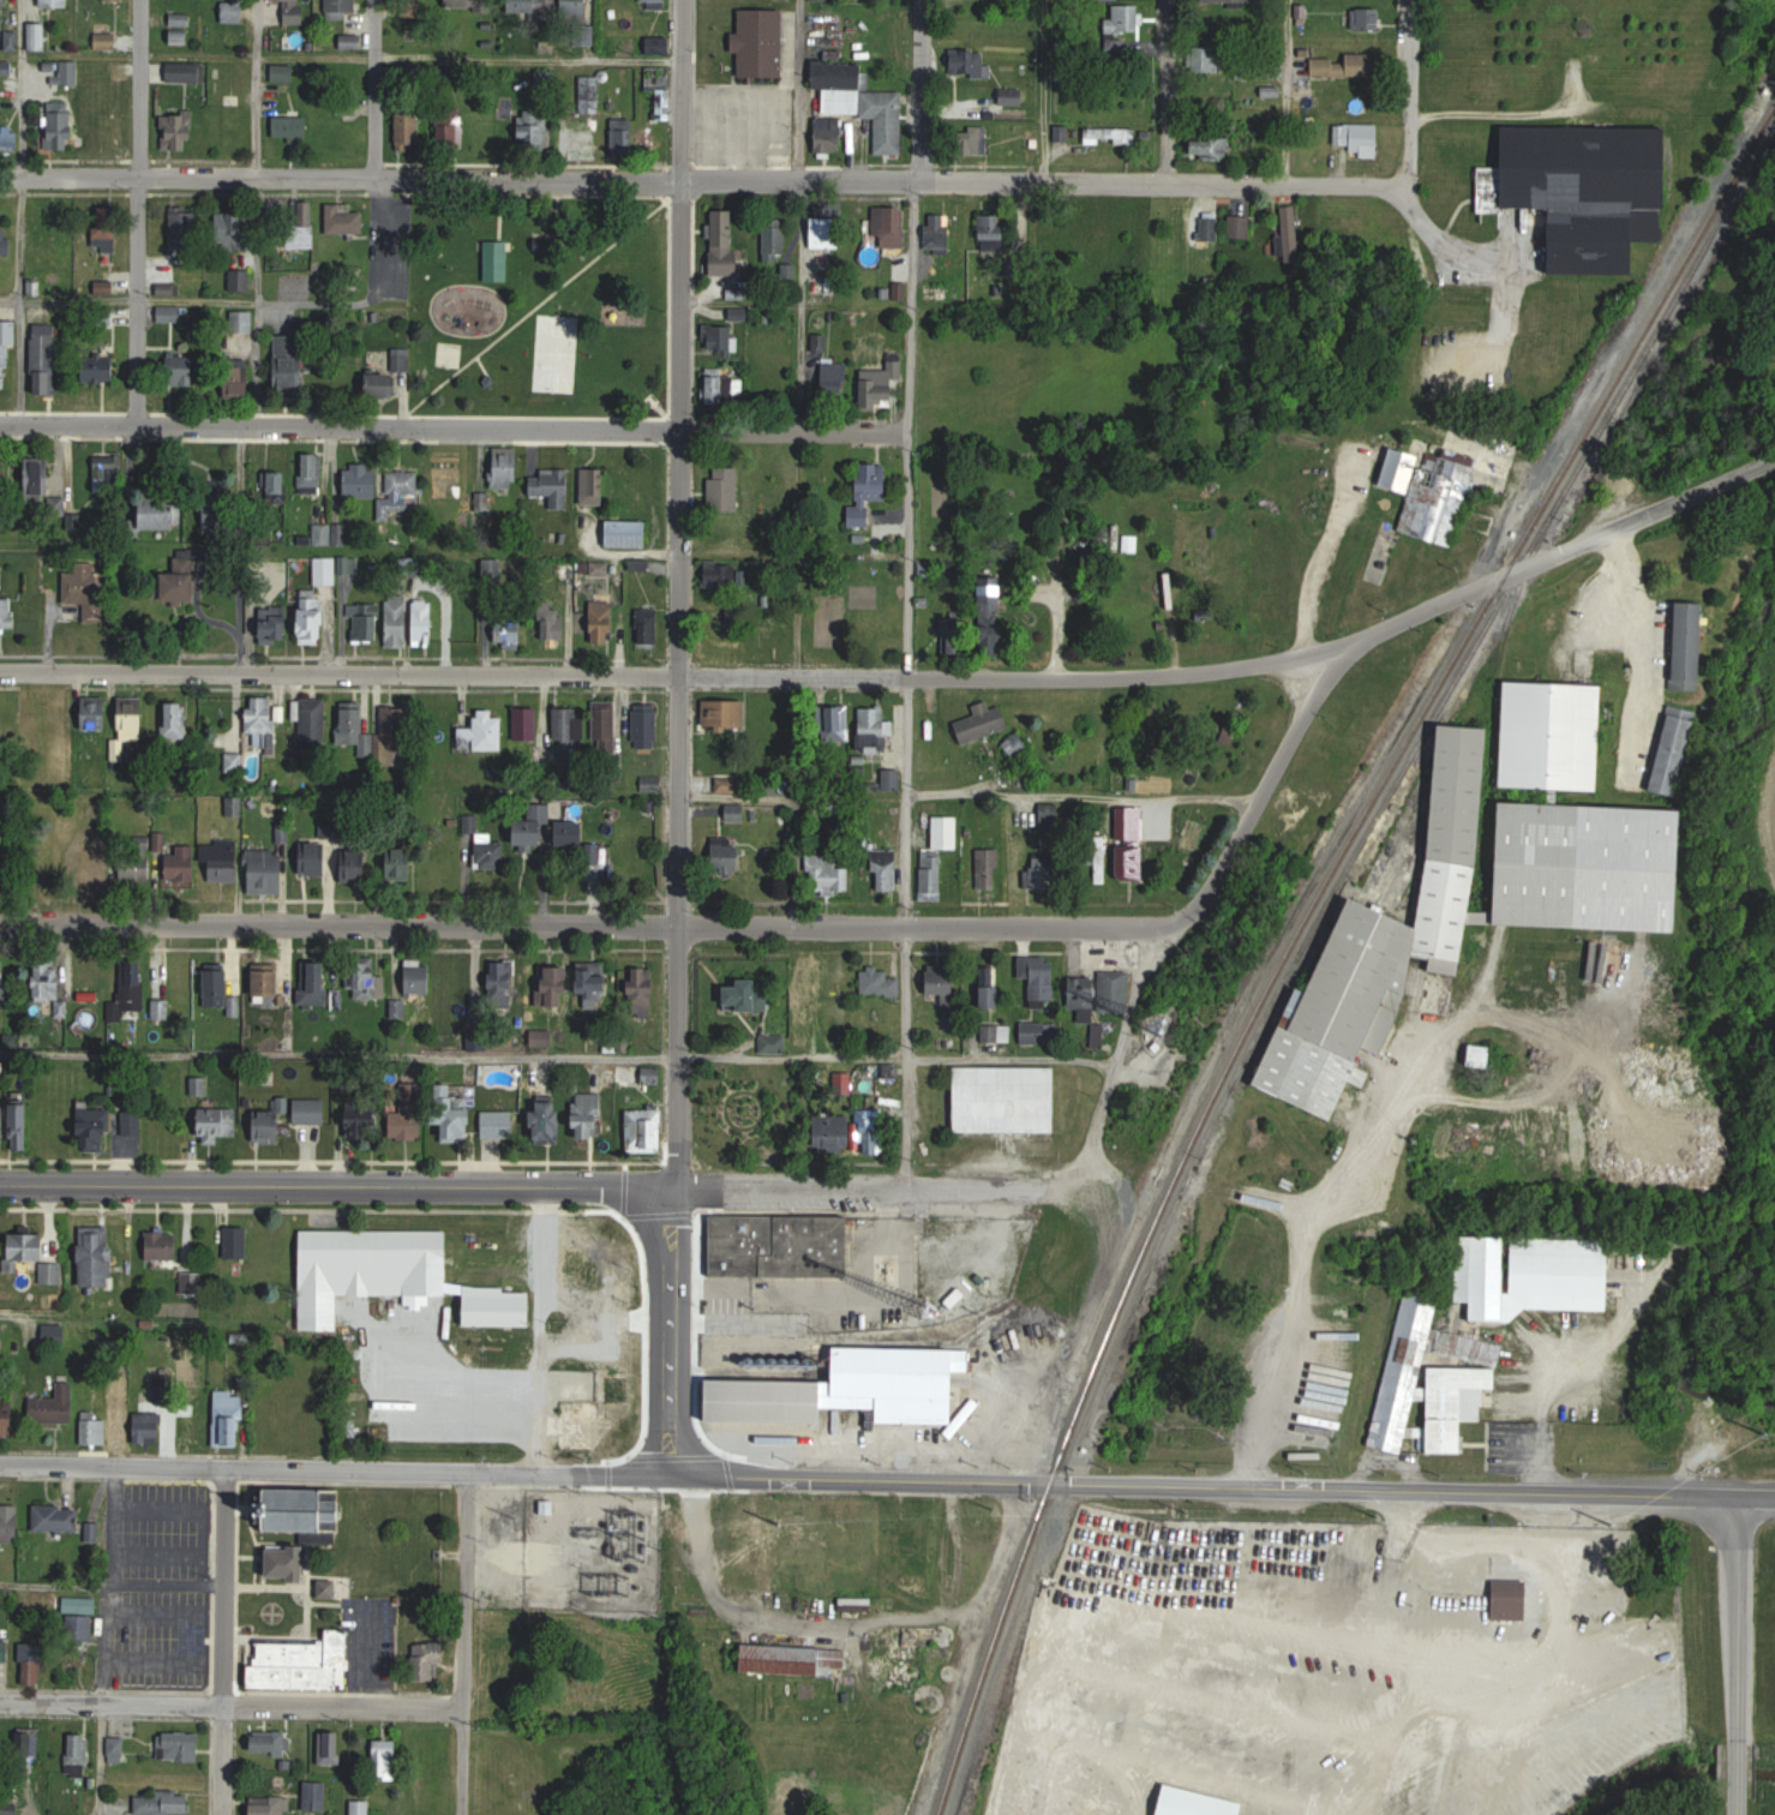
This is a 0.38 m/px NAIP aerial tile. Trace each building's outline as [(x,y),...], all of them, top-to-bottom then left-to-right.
[(245,0),(224,0),(224,22),(245,23),(245,0)] [(284,24),(305,24),(305,0),(274,0),(274,1),(284,1),(284,24)] [(359,0),(328,0),(328,13),(359,13),(359,0)] [(450,10),(490,10),(490,0),(450,0),(450,10)] [(1107,5),(1107,32),(1143,32),(1143,5),(1107,5)] [(1383,29),(1383,8),(1353,8),(1353,29),(1383,29)] [(785,11),(737,10),(736,78),(784,79),(785,11)] [(172,26),(192,26),(192,14),(172,14),(172,26)] [(30,23),(30,50),(47,50),(47,23),(30,23)] [(191,43),(191,31),(170,31),(170,43),(191,43)] [(97,33),(97,49),(118,49),(118,33),(97,33)] [(671,39),(650,37),(649,52),(669,54),(671,39)] [(1194,73),(1226,73),(1226,46),(1194,46),(1194,73)] [(986,50),(951,50),(951,76),(986,76),(986,50)] [(1314,77),(1382,76),(1382,55),(1314,55),(1314,77)] [(80,61),(59,61),(59,85),(80,85),(80,61)] [(0,63),(0,76),(15,74),(14,62),(0,63)] [(167,82),(207,82),(207,62),(167,62),(167,82)] [(903,155),(904,92),(864,91),(865,64),(814,63),(814,89),(825,89),(825,115),(877,116),(876,154),(903,155)] [(271,82),(295,82),(295,64),(271,64),(271,82)] [(1026,88),(1001,88),(1001,106),(1026,106),(1026,88)] [(49,101),(49,151),(76,151),(76,101),(49,101)] [(437,104),(437,148),(465,148),(465,104),(437,104)] [(422,107),(398,107),(398,148),(422,148),(422,107)] [(509,148),(507,110),(479,111),(481,149),(509,148)] [(549,110),(523,110),(523,148),(549,148),(549,110)] [(196,114),(163,114),(163,151),(196,151),(196,114)] [(273,116),(273,140),(309,140),(309,116),(273,116)] [(844,118),(816,118),(816,153),(844,153),(844,118)] [(1380,123),(1336,123),(1336,151),(1380,151),(1380,123)] [(1672,210),(1673,128),(1503,126),(1503,166),(1480,166),(1479,209),(1672,210)] [(990,127),(963,127),(963,155),(990,155),(990,127)] [(1137,128),(1085,128),(1085,145),(1137,145),(1137,128)] [(20,154),(20,131),(0,131),(0,154),(20,154)] [(1194,160),(1221,160),(1221,139),(1194,139),(1194,160)] [(314,247),(314,203),(289,203),(289,247),(314,247)] [(328,234),(366,234),(366,211),(354,211),(354,204),(328,204),(328,234)] [(1285,206),(1285,241),(1296,241),(1296,206),(1285,206)] [(907,248),(907,208),(875,208),(875,248),(907,248)] [(197,241),(197,211),(172,211),(172,241),(197,241)] [(218,213),(218,248),(251,248),(251,213),(218,213)] [(953,214),(926,214),(926,253),(953,253),(953,214)] [(980,215),(980,249),(1007,249),(1007,215),(980,215)] [(1252,216),(1231,216),(1231,239),(1252,239),(1252,216)] [(1222,240),(1222,217),(1201,217),(1201,240),(1222,240)] [(741,248),(731,248),(731,219),(715,219),(715,239),(725,239),(725,247),(713,247),(712,278),(741,278),(741,248)] [(812,249),(842,249),(842,220),(812,220),(812,249)] [(764,227),(764,264),(787,264),(787,227),(764,227)] [(511,282),(511,240),(486,240),(486,282),(511,282)] [(97,294),(116,294),(116,282),(97,282),(97,294)] [(191,306),(159,306),(159,322),(191,322),(191,306)] [(232,311),(232,331),(253,331),(253,311),(232,311)] [(59,325),(34,325),(34,396),(59,396),(59,325)] [(734,352),(734,325),(706,325),(706,352),(734,352)] [(305,336),(277,336),(277,392),(305,392),(305,336)] [(197,354),(169,353),(168,386),(196,387),(197,354)] [(119,384),(119,368),(102,368),(102,360),(86,360),(86,384),(119,384)] [(861,380),(861,408),(897,407),(897,360),(890,360),(890,380),(861,380)] [(850,362),(821,362),(821,395),(850,395),(850,362)] [(253,366),(225,366),(225,396),(253,396),(253,366)] [(727,369),(707,369),(707,405),(727,405),(727,369)] [(398,374),(368,374),(368,397),(398,397),(398,374)] [(1392,445),(1382,486),(1410,494),(1400,532),(1455,547),(1471,484),(1510,494),(1517,470),(1505,466),(1507,456),(1448,441),(1443,459),(1392,445)] [(493,486),(520,486),(520,446),(493,446),(493,486)] [(299,492),(322,492),(322,455),(299,455),(299,492)] [(12,457),(0,457),(0,486),(12,486),(12,457)] [(28,493),(48,496),(54,461),(34,458),(28,493)] [(347,498),(380,498),(380,464),(347,464),(347,498)] [(848,506),(848,528),(870,527),(870,500),(891,500),(891,464),(869,464),(869,476),(857,476),(858,506),(848,506)] [(582,505),(605,505),(605,468),(582,468),(582,505)] [(570,469),(538,469),(538,507),(570,507),(570,469)] [(385,471),(385,508),(410,508),(410,495),(420,495),(420,471),(385,471)] [(1625,480),(1618,480),(1617,472),(1607,472),(1608,491),(1626,490),(1625,480)] [(143,530),(182,531),(182,499),(144,498),(143,530)] [(230,503),(207,503),(207,527),(230,527),(230,503)] [(650,547),(650,520),(609,520),(609,547),(650,547)] [(1139,535),(1126,535),(1126,552),(1139,552),(1139,535)] [(316,558),(316,584),(338,584),(338,558),(316,558)] [(65,605),(86,605),(86,624),(107,624),(105,562),(78,563),(78,573),(65,573),(65,605)] [(609,562),(594,562),(594,576),(609,576),(609,562)] [(710,590),(744,590),(744,563),(710,563),(710,590)] [(199,574),(168,574),(168,604),(199,604),(199,574)] [(1002,622),(1001,577),(980,577),(980,622),(1002,622)] [(16,633),(16,598),(0,598),(0,633),(16,633)] [(303,598),(303,644),(328,644),(328,598),(303,598)] [(410,648),(410,601),(389,601),(389,648),(410,648)] [(415,646),(435,646),(435,601),(415,601),(415,646)] [(592,601),(592,644),(617,644),(617,601),(592,601)] [(728,626),(742,626),(742,601),(728,601),(728,626)] [(1710,604),(1679,603),(1676,689),(1707,690),(1710,604)] [(356,642),(382,642),(382,606),(356,606),(356,642)] [(566,639),(566,607),(542,607),(542,639),(566,639)] [(641,644),(660,644),(660,610),(641,610),(641,644)] [(292,642),(292,616),(262,616),(262,642),(292,642)] [(941,617),(941,656),(966,656),(966,617),(941,617)] [(523,646),(523,618),(496,618),(496,646),(523,646)] [(1608,683),(1504,679),(1500,786),(1603,790),(1608,683)] [(109,730),(109,696),(83,696),(83,730),(109,730)] [(121,696),(121,739),(146,739),(146,696),(121,696)] [(250,733),(258,733),(258,747),(279,747),(278,696),(250,696),(250,733)] [(328,743),(328,697),(301,697),(301,743),(328,743)] [(746,728),(746,699),(719,699),(719,728),(746,728)] [(955,723),(964,745),(1014,725),(1006,705),(994,710),(990,700),(974,706),(977,714),(955,723)] [(190,738),(190,701),(166,701),(166,738),(190,738)] [(618,754),(618,702),(596,702),(596,754),(618,754)] [(1703,710),(1668,703),(1650,788),(1685,796),(1703,710)] [(541,706),(515,706),(515,739),(541,739),(541,706)] [(584,756),(584,706),(554,706),(554,756),(584,756)] [(661,708),(636,708),(636,747),(661,747),(661,708)] [(850,708),(828,708),(828,741),(850,741),(850,708)] [(459,726),(459,750),(504,751),(505,711),(478,711),(478,726),(459,726)] [(859,747),(889,747),(889,714),(859,714),(859,747)] [(1686,930),(1692,809),(1497,799),(1493,725),(1447,723),(1440,740),(1431,923),(1419,923),(1348,893),(1266,1088),(1339,1119),(1355,1080),(1368,1086),(1375,1070),(1363,1065),(1370,1050),(1379,1053),(1386,1054),(1418,979),(1419,957),(1435,957),(1434,970),(1462,972),(1470,953),(1472,919),(1686,930)] [(1004,745),(1017,759),(1032,746),(1019,731),(1004,745)] [(664,791),(664,776),(641,776),(641,791),(664,791)] [(718,792),(741,792),(741,778),(718,778),(718,792)] [(550,803),(529,803),(529,817),(516,817),(516,844),(551,843),(550,803)] [(748,804),(725,804),(725,822),(748,822),(748,804)] [(959,816),(933,816),(933,849),(959,849),(959,816)] [(556,819),(556,845),(589,845),(589,819),(556,819)] [(300,840),(300,873),(331,873),(331,840),(300,840)] [(343,842),(343,882),(371,882),(371,842),(343,842)] [(167,853),(167,880),(198,880),(198,845),(178,845),(178,853),(167,853)] [(241,881),(241,845),(203,845),(203,862),(210,862),(210,881),(241,881)] [(714,845),(714,872),(742,872),(742,845),(714,845)] [(1118,845),(1118,879),(1149,879),(1149,845),(1118,845)] [(390,846),(390,880),(416,880),(416,846),(390,846)] [(248,849),(248,893),(286,893),(286,849),(248,849)] [(898,849),(874,849),(874,890),(898,890),(898,849)] [(1000,849),(978,849),(978,884),(1000,884),(1000,849)] [(79,851),(79,883),(107,883),(107,851),(79,851)] [(920,901),(944,901),(944,853),(920,853),(920,901)] [(153,882),(153,855),(120,855),(120,882),(153,882)] [(1058,888),(1058,855),(1034,855),(1034,888),(1058,888)] [(1109,882),(1109,855),(1098,855),(1098,882),(1109,882)] [(852,891),(852,858),(808,858),(808,891),(852,891)] [(1032,1008),(1058,1008),(1058,956),(1021,956),(1021,978),(1032,978),(1032,1008)] [(146,959),(122,960),(122,1000),(109,1000),(109,1017),(147,1017),(146,959)] [(517,991),(516,959),(489,959),(490,992),(517,991)] [(329,960),(310,960),(310,1002),(329,1002),(329,960)] [(355,998),(383,998),(383,960),(355,960),(355,998)] [(432,960),(406,960),(406,994),(432,994),(432,960)] [(36,1002),(56,1002),(56,1017),(66,1017),(66,961),(36,962),(36,1002)] [(948,1002),(966,995),(954,964),(927,975),(935,995),(944,991),(948,1002)] [(573,965),(548,965),(548,1006),(573,1006),(573,965)] [(657,966),(646,966),(645,983),(626,983),(625,1015),(655,1017),(657,966)] [(231,968),(206,968),(206,1008),(231,1008),(231,968)] [(257,997),(283,997),(283,968),(257,968),(257,997)] [(614,969),(585,969),(585,1005),(613,1006),(614,969)] [(1099,1008),(1099,1010),(1131,1011),(1132,970),(1101,969),(1101,977),(1069,975),(1068,1007),(1099,1008)] [(743,978),(743,984),(729,984),(729,1009),(769,1009),(769,978),(743,978)] [(980,985),(980,1006),(1002,1006),(1002,985),(980,985)] [(1020,1022),(1020,1044),(1058,1044),(1058,1022),(1020,1022)] [(981,1041),(1011,1042),(1012,1024),(981,1023),(981,1041)] [(788,1033),(761,1033),(761,1052),(788,1052),(788,1033)] [(1495,1044),(1469,1044),(1469,1065),(1495,1065),(1495,1044)] [(618,1084),(663,1084),(663,1065),(618,1065),(618,1084)] [(1059,1132),(1059,1066),(956,1066),(956,1132),(1059,1132)] [(574,1137),(603,1137),(603,1092),(574,1092),(574,1137)] [(286,1097),(272,1097),(272,1110),(257,1110),(256,1141),(285,1142),(286,1097)] [(295,1123),(327,1123),(327,1098),(295,1098),(295,1123)] [(562,1098),(533,1098),(533,1140),(562,1140),(562,1098)] [(380,1133),(380,1100),(347,1100),(347,1133),(380,1133)] [(424,1101),(402,1101),(402,1111),(392,1111),(392,1139),(424,1139),(424,1101)] [(33,1149),(32,1102),(15,1102),(15,1149),(33,1149)] [(0,1105),(0,1148),(10,1148),(10,1105),(0,1105)] [(202,1108),(203,1142),(223,1142),(223,1136),(239,1136),(238,1108),(202,1108)] [(436,1123),(446,1123),(446,1138),(475,1138),(475,1108),(436,1108),(436,1123)] [(664,1108),(628,1108),(628,1152),(664,1152),(664,1108)] [(142,1157),(142,1110),(119,1110),(119,1109),(80,1109),(79,1151),(111,1152),(111,1157),(142,1157)] [(482,1136),(521,1136),(521,1110),(482,1110),(482,1136)] [(890,1153),(890,1125),(865,1125),(865,1153),(890,1153)] [(606,1295),(606,1265),(627,1265),(628,1211),(565,1211),(565,1295),(606,1295)] [(852,1215),(713,1214),(713,1276),(852,1276),(852,1215)] [(249,1258),(249,1225),(226,1225),(226,1258),(249,1258)] [(113,1286),(113,1226),(82,1226),(82,1286),(113,1286)] [(451,1295),(450,1229),(302,1230),(302,1264),(407,1263),(407,1308),(433,1308),(433,1295),(451,1295)] [(50,1260),(50,1232),(10,1232),(10,1260),(50,1260)] [(180,1260),(180,1232),(147,1232),(147,1260),(180,1260)] [(1456,1301),(1474,1301),(1474,1318),(1519,1319),(1519,1308),(1613,1310),(1615,1239),(1458,1235),(1456,1301)] [(182,1274),(182,1291),(203,1291),(203,1274),(182,1274)] [(1508,1343),(1434,1328),(1441,1295),(1403,1287),(1372,1442),(1463,1460),(1471,1420),(1483,1422),(1490,1387),(1499,1388),(1508,1343)] [(532,1290),(468,1290),(468,1325),(532,1325),(532,1290)] [(960,1424),(960,1372),(972,1372),(973,1348),(836,1347),(835,1380),(711,1378),(711,1421),(826,1423),(827,1408),(878,1409),(877,1423),(960,1424)] [(31,1397),(31,1424),(77,1424),(77,1388),(61,1388),(61,1397),(31,1397)] [(215,1390),(215,1445),(245,1445),(245,1390),(215,1390)] [(21,1435),(20,1410),(0,1411),(0,1435),(21,1435)] [(135,1442),(164,1442),(164,1412),(135,1412),(135,1442)] [(297,1492),(297,1510),(275,1510),(274,1530),(349,1531),(349,1493),(297,1492)] [(21,1549),(21,1504),(1,1504),(1,1514),(0,1514),(0,1549),(21,1549)] [(37,1505),(37,1531),(83,1531),(83,1505),(37,1505)] [(311,1580),(311,1544),(268,1543),(267,1579),(311,1580)] [(318,1597),(346,1597),(346,1576),(318,1576),(318,1597)] [(1495,1619),(1531,1619),(1531,1579),(1495,1579),(1495,1619)] [(94,1642),(94,1616),(69,1616),(69,1642),(94,1642)] [(351,1629),(327,1628),(326,1641),(257,1640),(257,1664),(250,1664),(250,1689),(350,1690),(351,1629)] [(0,1640),(0,1665),(12,1664),(11,1639),(0,1640)] [(21,1642),(21,1685),(47,1685),(47,1642),(21,1642)] [(450,1662),(450,1642),(413,1642),(413,1680),(438,1680),(438,1662),(450,1662)] [(835,1676),(835,1668),(848,1669),(850,1649),(743,1642),(742,1670),(835,1676)] [(41,1766),(41,1727),(19,1727),(19,1766),(41,1766)] [(343,1730),(319,1730),(319,1764),(343,1764),(343,1730)] [(159,1761),(202,1761),(202,1732),(159,1732),(159,1761)] [(288,1754),(288,1732),(252,1732),(252,1754),(288,1754)] [(91,1776),(91,1734),(69,1734),(69,1776),(91,1776)] [(109,1737),(109,1762),(128,1762),(128,1737),(109,1737)] [(400,1779),(400,1739),(374,1739),(374,1779),(400,1779)] [(305,1811),(327,1811),(327,1780),(305,1780),(305,1811)] [(1245,1814),(1248,1800),(1166,1784),(1160,1814),(1246,1814),(1245,1814)] [(136,1791),(136,1814),(193,1814),(193,1792),(136,1791)] [(289,1795),(250,1795),(250,1814),(289,1814),(289,1795)] [(371,1801),(353,1801),(353,1814),(371,1814),(371,1801)]
